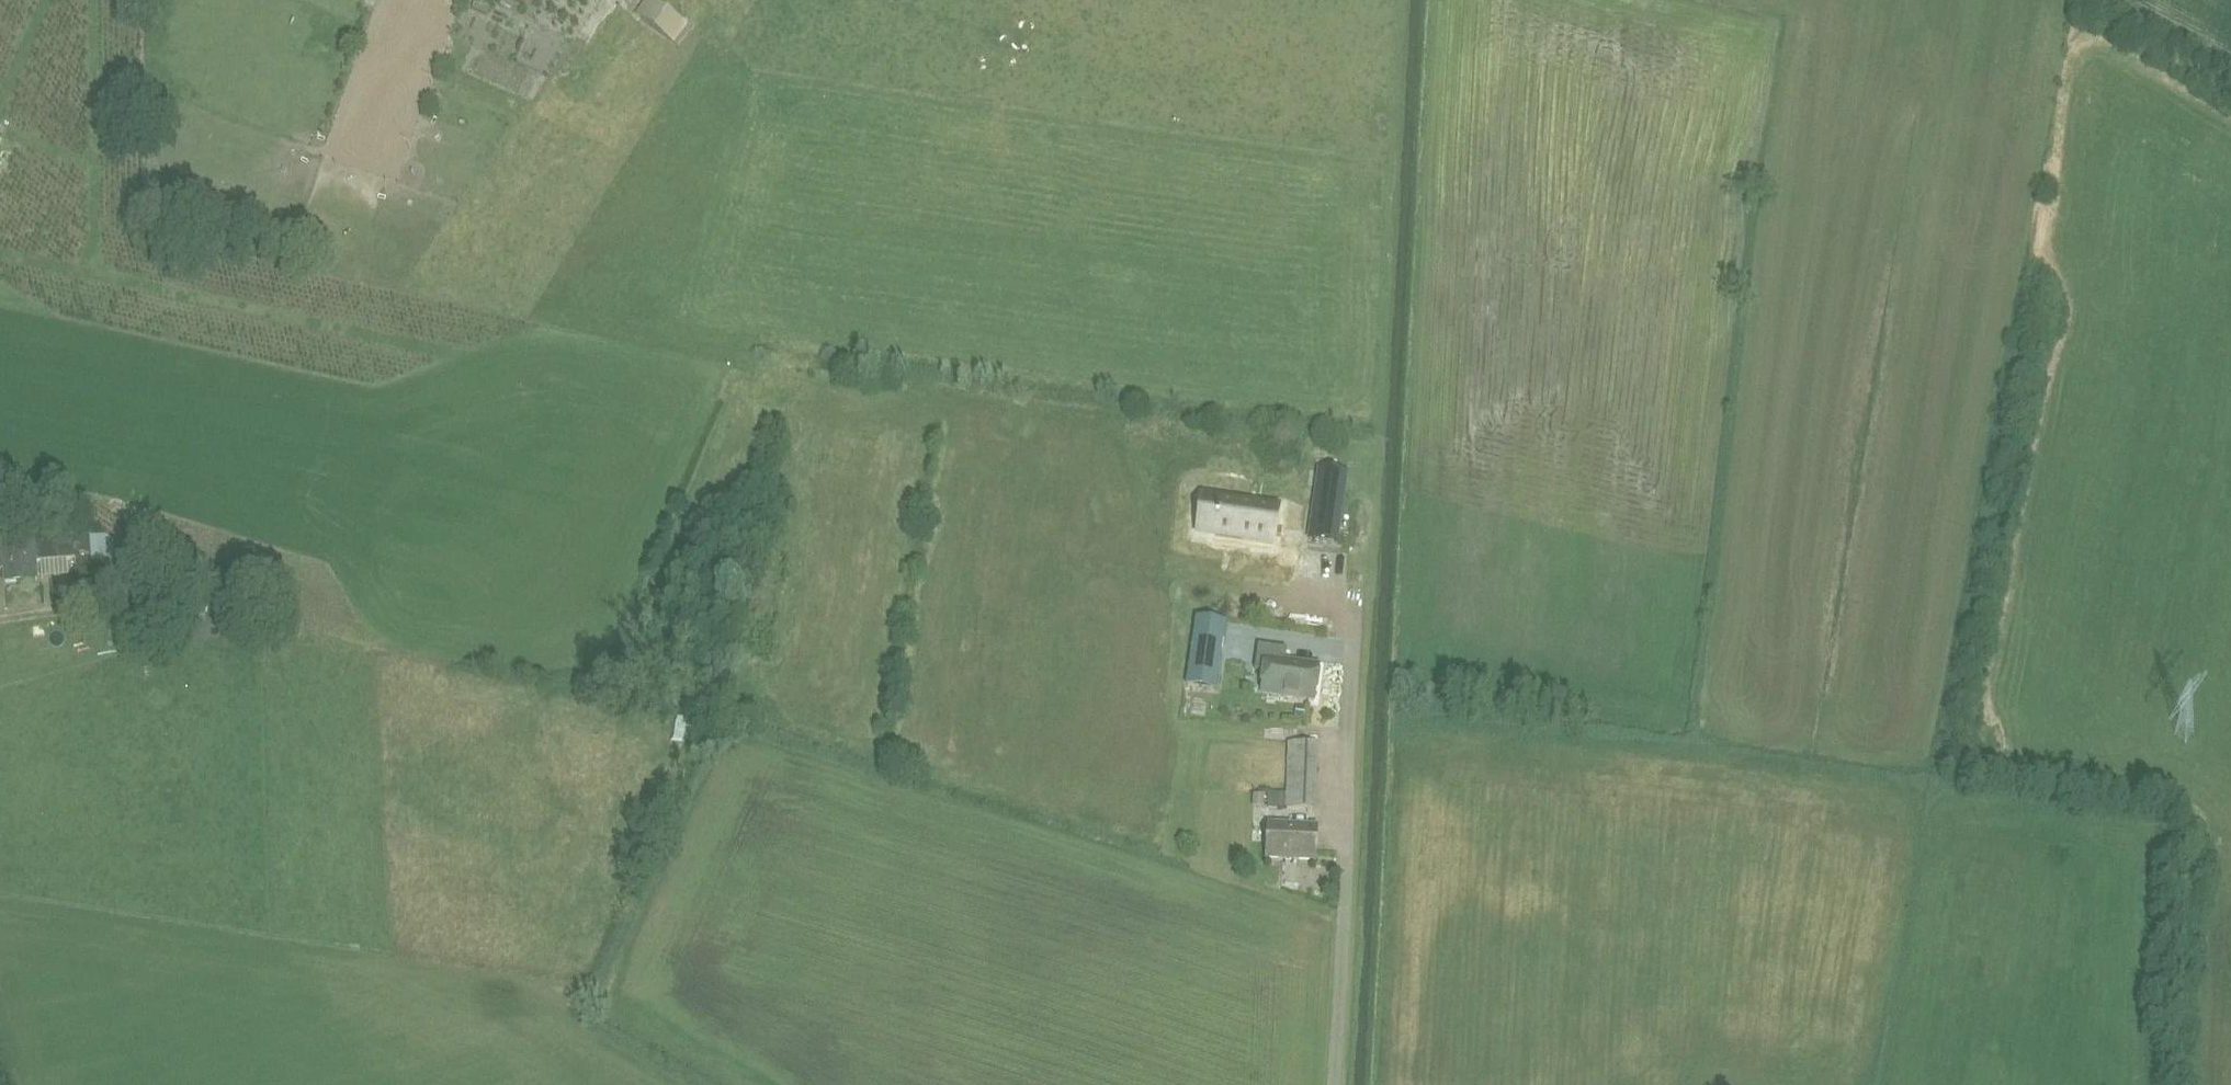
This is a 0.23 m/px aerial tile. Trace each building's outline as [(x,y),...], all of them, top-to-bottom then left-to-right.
[(656,0),(638,0),(630,10),(678,45),(692,26),(656,0)] [(1313,518),(1339,522),(1346,474),(1320,470),(1313,518)] [(1216,535),(1274,543),(1279,507),(1221,499),(1216,535)] [(0,544),(0,571),(5,571),(6,583),(39,580),(37,563),(72,559),(73,566),(89,564),(91,585),(109,584),(108,566),(117,565),(115,544),(105,536),(90,538),(90,536),(56,539),(56,541),(35,543),(35,541),(0,544)] [(1205,635),(1194,668),(1225,654),(1205,635)] [(1261,646),(1258,672),(1266,673),(1264,694),(1316,700),(1320,666),(1283,662),(1285,649),(1261,646)] [(1268,808),(1313,810),(1315,744),(1288,743),(1287,793),(1268,793),(1268,808)] [(1317,828),(1268,825),(1267,858),(1315,861),(1317,828)]
